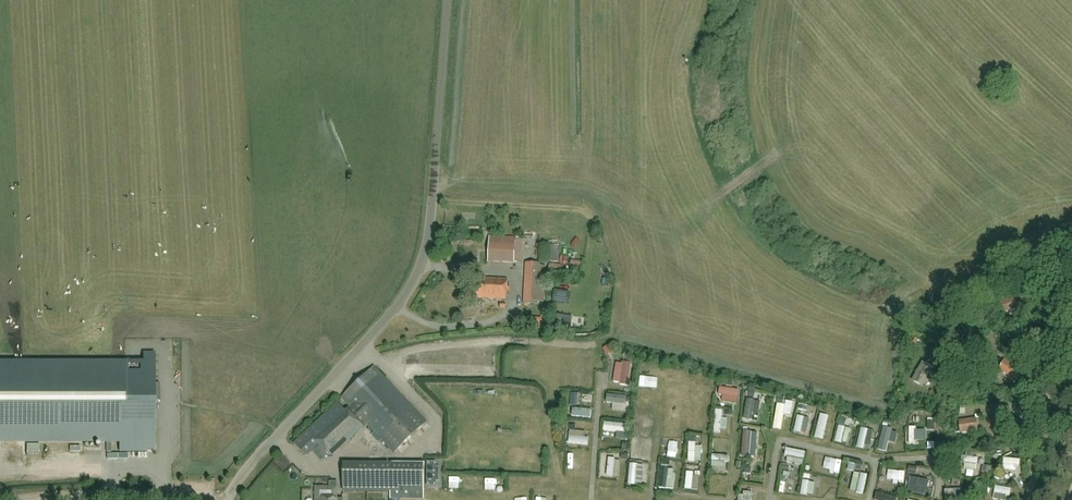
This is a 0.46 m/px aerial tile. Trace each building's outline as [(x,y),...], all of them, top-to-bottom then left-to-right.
[(488,263),(515,265),(516,238),(490,237),(488,263)] [(523,305),(539,306),(541,264),(525,263),(523,305)] [(476,299),(507,301),(508,281),(477,279),(476,299)] [(553,302),(569,305),(570,294),(554,291),(553,302)] [(1025,309),(1022,298),(1004,303),(1007,314),(1025,309)] [(553,315),(551,330),(562,331),(564,316),(553,315)] [(514,329),(522,330),(522,318),(514,317),(514,329)] [(527,318),(526,330),(544,331),(544,319),(527,318)] [(144,365),(0,365),(0,442),(120,441),(120,453),(147,453),(147,450),(153,450),(153,453),(154,453),(154,353),(144,353),(144,365)] [(632,361),(622,360),(621,382),(631,383),(632,361)] [(1017,380),(1023,370),(1007,360),(1001,371),(1017,380)] [(935,370),(925,364),(915,381),(925,387),(935,370)] [(307,456),(320,445),(317,442),(334,426),(349,442),(368,424),(395,452),(428,422),(376,367),(344,398),(352,406),(347,411),(339,403),(296,444),(307,456)] [(574,379),(574,390),(596,390),(596,380),(574,379)] [(610,392),(608,401),(627,404),(629,395),(610,392)] [(696,401),(710,404),(711,397),(697,394),(696,401)] [(749,415),(762,415),(763,400),(749,399),(749,415)] [(576,404),(575,416),(590,417),(591,405),(576,404)] [(694,406),(694,417),(703,417),(703,406),(694,406)] [(777,407),(776,424),(785,425),(785,407),(777,407)] [(803,434),(807,416),(799,415),(795,432),(803,434)] [(963,434),(980,432),(979,419),(962,421),(963,434)] [(605,422),(605,432),(631,433),(631,422),(605,422)] [(828,439),(832,426),(821,422),(816,435),(828,439)] [(837,442),(845,444),(849,428),(841,426),(837,442)] [(866,450),(870,430),(863,428),(859,448),(866,450)] [(745,457),(758,458),(759,452),(755,452),(755,431),(746,430),(745,457)] [(886,452),(898,454),(901,436),(890,434),(886,452)] [(591,445),(591,435),(570,435),(570,444),(591,445)] [(634,456),(640,457),(642,439),(636,438),(634,456)] [(698,461),(699,442),(691,442),(690,461),(698,461)] [(787,456),(807,457),(807,450),(787,448),(787,456)] [(715,467),(726,467),(727,456),(715,455),(715,467)] [(587,474),(587,463),(571,462),(571,474),(587,474)] [(841,464),(831,462),(829,471),(823,470),(820,488),(836,491),(841,464)] [(1007,468),(1024,471),(1025,464),(1008,462),(1007,468)] [(425,492),(425,465),(344,464),(344,492),(391,492),(391,499),(403,499),(403,492),(425,492)] [(631,483),(644,483),(645,464),(632,464),(631,483)] [(676,490),(677,469),(664,469),(663,489),(676,490)] [(888,469),(888,481),(904,481),(904,469),(888,469)] [(857,472),(853,491),(867,493),(870,475),(857,472)] [(511,488),(522,487),(521,475),(510,476),(511,488)] [(497,476),(484,476),(484,484),(497,484),(497,476)] [(795,491),(796,479),(786,477),(784,489),(795,491)] [(805,480),(803,495),(817,497),(819,482),(805,480)] [(274,498),(291,499),(291,485),(274,485),(274,498)] [(343,499),(338,499),(338,488),(316,488),(315,499),(343,499)] [(1015,493),(1000,490),(998,499),(1014,499),(1015,493)] [(645,492),(620,491),(619,499),(645,499),(645,492)]
